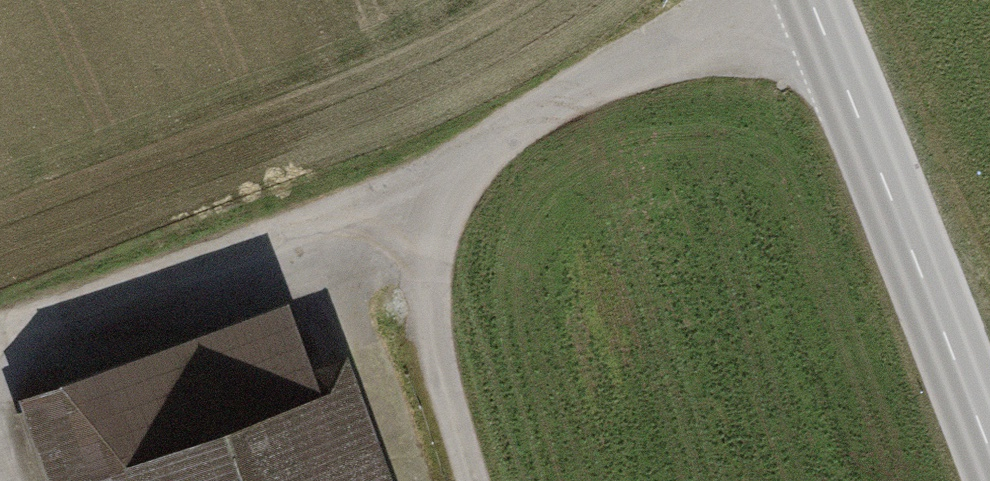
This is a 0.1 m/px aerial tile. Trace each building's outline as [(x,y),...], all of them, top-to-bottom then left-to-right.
[(326,398),(95,480),(356,480),(326,398)]
